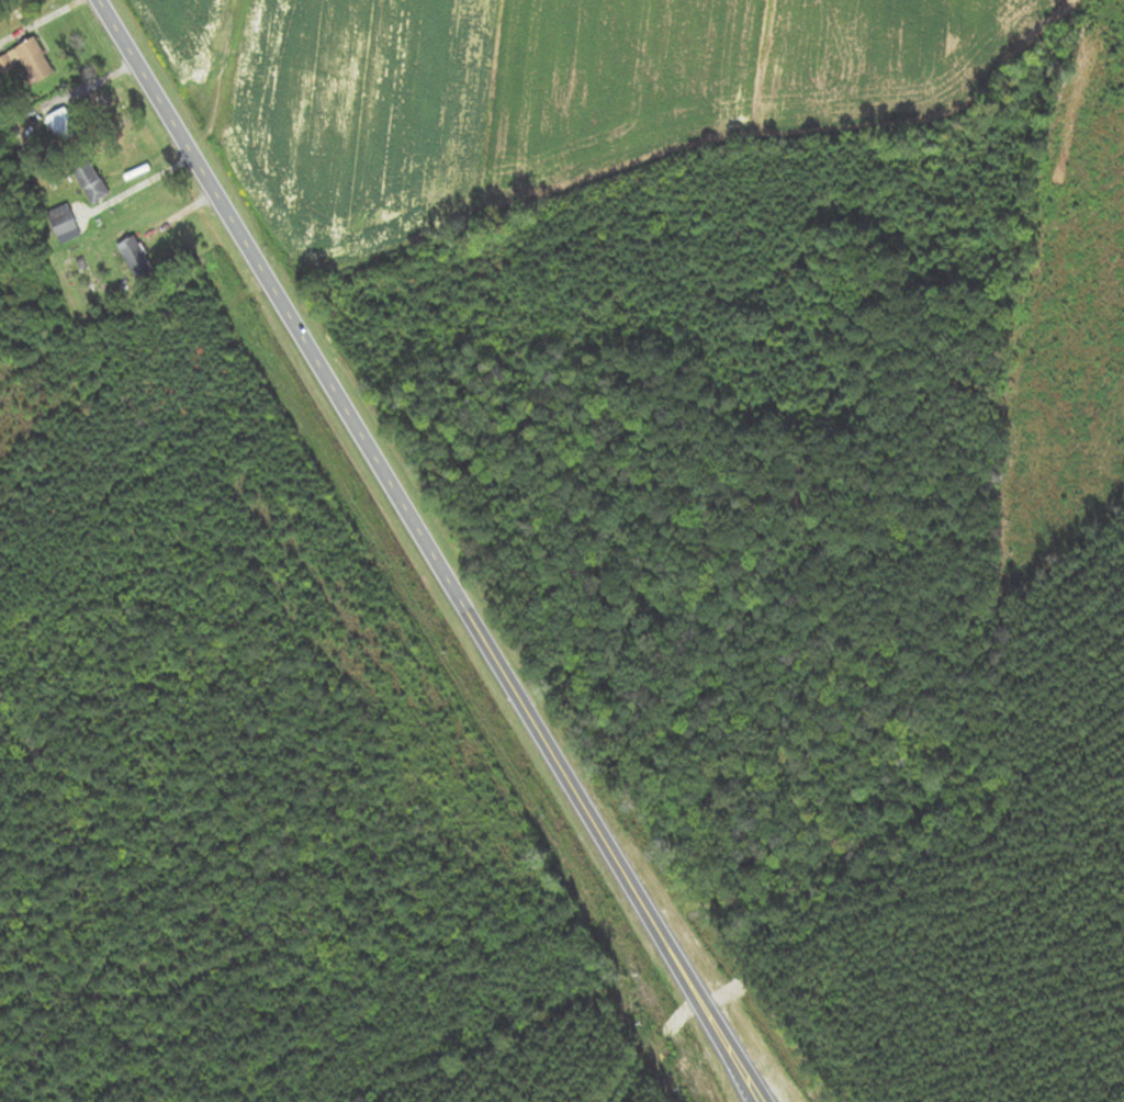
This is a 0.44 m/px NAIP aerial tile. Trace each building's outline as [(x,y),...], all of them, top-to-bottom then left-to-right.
[(20,63),(31,85),(52,74),(33,36),(0,54),(0,73),(20,63)] [(45,116),(59,146),(78,137),(63,107),(45,116)] [(91,206),(108,196),(88,161),(71,171),(91,206)] [(117,244),(132,280),(151,272),(136,236),(117,244)]
